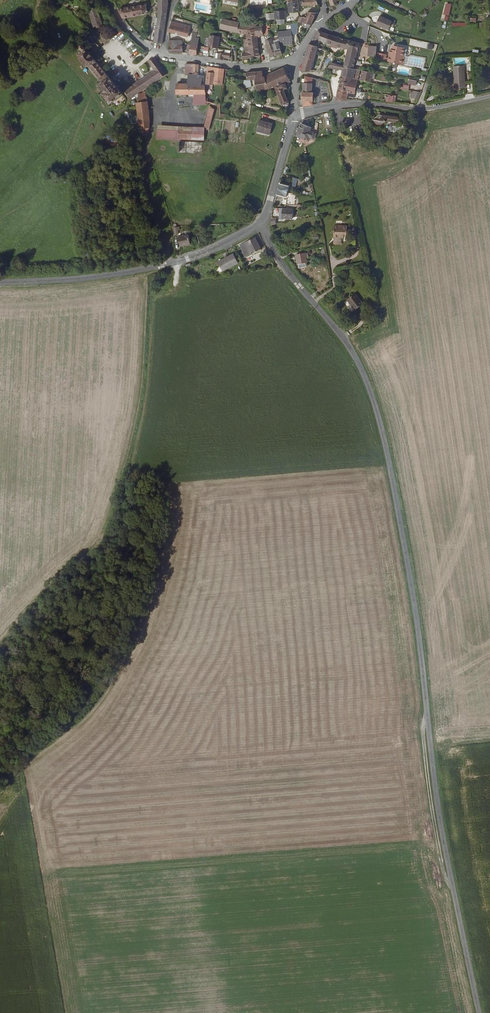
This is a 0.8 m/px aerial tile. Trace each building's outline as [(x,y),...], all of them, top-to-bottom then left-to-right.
[(95,0),(86,0),(94,26),(102,23),(95,0)] [(158,6),(159,11),(158,19),(154,42),(162,43),(166,21),(169,2),(168,0),(158,0),(158,6)] [(299,12),(298,0),(288,1),(288,5),(289,13),(299,12)] [(446,3),(442,14),(448,16),(452,5),(446,3)] [(127,7),(119,9),(123,18),(141,14),(147,14),(145,4),(136,6),(135,6),(134,6),(130,7),(127,7)] [(283,24),(284,24),(284,19),(285,19),(285,12),(283,12),(283,11),(275,11),(275,12),(269,12),(270,20),(277,20),(277,25),(283,24)] [(307,13),(306,17),(305,20),(312,22),(316,12),(310,12),(310,13),(307,13)] [(376,25),(388,30),(390,26),(392,22),(392,21),(380,16),(376,25)] [(306,17),(299,18),(297,24),(297,27),(297,35),(301,31),(305,20),(306,17)] [(240,25),(241,22),(223,18),(219,28),(243,33),(246,33),(247,39),(257,38),(257,36),(263,35),(262,26),(257,26),(255,26),(256,33),(250,33),(249,25),(240,25)] [(187,25),(172,20),(171,22),(172,23),(171,25),(170,25),(169,32),(184,36),(187,25)] [(277,32),(278,43),(284,42),(292,42),(291,31),(277,32)] [(346,48),(348,41),(317,31),(312,36),(314,36),(320,39),(320,41),(343,47),(346,48)] [(208,47),(218,49),(220,37),(210,35),(208,47)] [(183,53),(181,41),(175,40),(175,37),(169,37),(170,52),(183,53)] [(257,38),(247,39),(248,53),(241,54),(242,59),(250,58),(250,57),(260,56),(257,38)] [(269,57),(281,54),(278,43),(273,44),(272,39),(266,40),(266,41),(269,57)] [(427,48),(428,42),(410,39),(409,46),(427,48)] [(356,55),(359,44),(348,41),(346,48),(348,49),(347,54),(356,55)] [(110,103),(120,95),(122,93),(98,63),(88,51),(87,52),(84,48),(85,47),(83,44),(80,46),(82,49),(77,53),(80,57),(79,58),(84,64),(86,63),(101,81),(97,84),(103,92),(101,93),(110,103)] [(313,45),(309,44),(302,69),(307,70),(310,61),(313,45)] [(197,55),(198,46),(191,45),(190,54),(197,55)] [(377,51),(377,47),(370,46),(369,57),(377,57),(377,52),(377,51)] [(389,59),(389,62),(405,64),(406,58),(404,57),(404,55),(405,47),(397,46),(396,50),(392,50),(391,50),(389,59)] [(354,67),(356,55),(347,54),(344,65),(354,67)] [(410,56),(404,55),(404,57),(406,58),(405,64),(424,67),(426,56),(410,54),(410,56)] [(165,74),(155,58),(151,60),(149,59),(147,61),(154,70),(126,88),(124,90),(126,92),(130,98),(137,93),(155,81),(165,74)] [(353,69),(354,67),(344,65),(333,63),(332,68),(343,70),(341,76),(351,78),(352,75),(354,76),(356,69),(353,69)] [(454,88),(464,87),(463,66),(453,66),(454,88)] [(283,68),(268,75),(271,82),(274,89),(275,88),(275,87),(285,84),(290,82),(283,68)] [(360,80),(371,82),(373,72),(362,70),(360,80)] [(257,79),(264,77),(262,71),(246,73),(246,76),(244,77),(244,81),(256,80),(257,79)] [(212,94),(213,84),(214,74),(207,73),(206,85),(207,92),(207,94),(212,94)] [(203,75),(198,75),(193,75),(189,74),(188,84),(189,84),(187,94),(193,95),(195,84),(202,85),(203,75)] [(355,93),(355,92),(358,80),(353,79),(351,78),(341,76),(339,89),(355,93)] [(267,84),(264,77),(257,79),(256,80),(262,92),(263,91),(264,91),(262,86),(267,84)] [(302,106),(310,105),(311,93),(309,94),(310,78),(306,77),(303,77),(303,79),(301,79),(300,80),(300,82),(303,83),(301,83),(300,100),(302,100),(302,106)] [(175,94),(187,94),(189,84),(188,84),(186,84),(186,83),(181,82),(181,84),(176,83),(175,94)] [(205,85),(202,85),(195,84),(193,95),(193,104),(207,104),(208,106),(213,110),(214,103),(206,101),(205,85)] [(287,88),(285,84),(275,87),(275,88),(281,105),(288,103),(283,90),(287,88)] [(335,101),(346,100),(347,97),(354,98),(355,93),(339,89),(336,98),(335,101)] [(137,93),(139,102),(147,101),(144,91),(142,91),(142,93),(137,93)] [(142,123),(150,137),(154,136),(153,119),(148,101),(147,101),(139,102),(137,104),(140,116),(142,123)] [(209,130),(213,110),(208,106),(208,108),(204,127),(205,128),(205,129),(209,130)] [(397,124),(398,118),(374,114),(373,122),(376,122),(376,125),(383,126),(383,122),(397,124)] [(329,121),(321,117),(317,130),(325,133),(329,121)] [(269,134),(272,124),(259,120),(256,131),(269,134)] [(205,128),(204,127),(180,126),(171,125),(169,140),(181,140),(204,142),(205,128)] [(312,131),(303,129),(300,142),(312,143),(314,137),(311,136),(312,131)] [(209,158),(210,143),(179,142),(178,157),(209,158)] [(293,193),(284,190),(281,200),(283,201),(283,202),(290,205),(289,210),(296,211),(300,199),(296,199),(291,200),(293,193)] [(297,213),(283,214),(284,223),(297,222),(297,213)] [(332,240),(337,240),(337,237),(340,237),(344,237),(344,226),(331,226),(332,240)] [(182,246),(193,244),(191,234),(181,236),(182,246)] [(258,245),(252,234),(238,241),(244,252),(258,245)] [(236,259),(231,251),(215,259),(220,268),(236,259)] [(295,254),(298,268),(307,266),(304,252),(295,254)] [(311,267),(319,263),(316,254),(307,257),(311,267)] [(355,311),(362,305),(354,295),(346,301),(355,311)]
